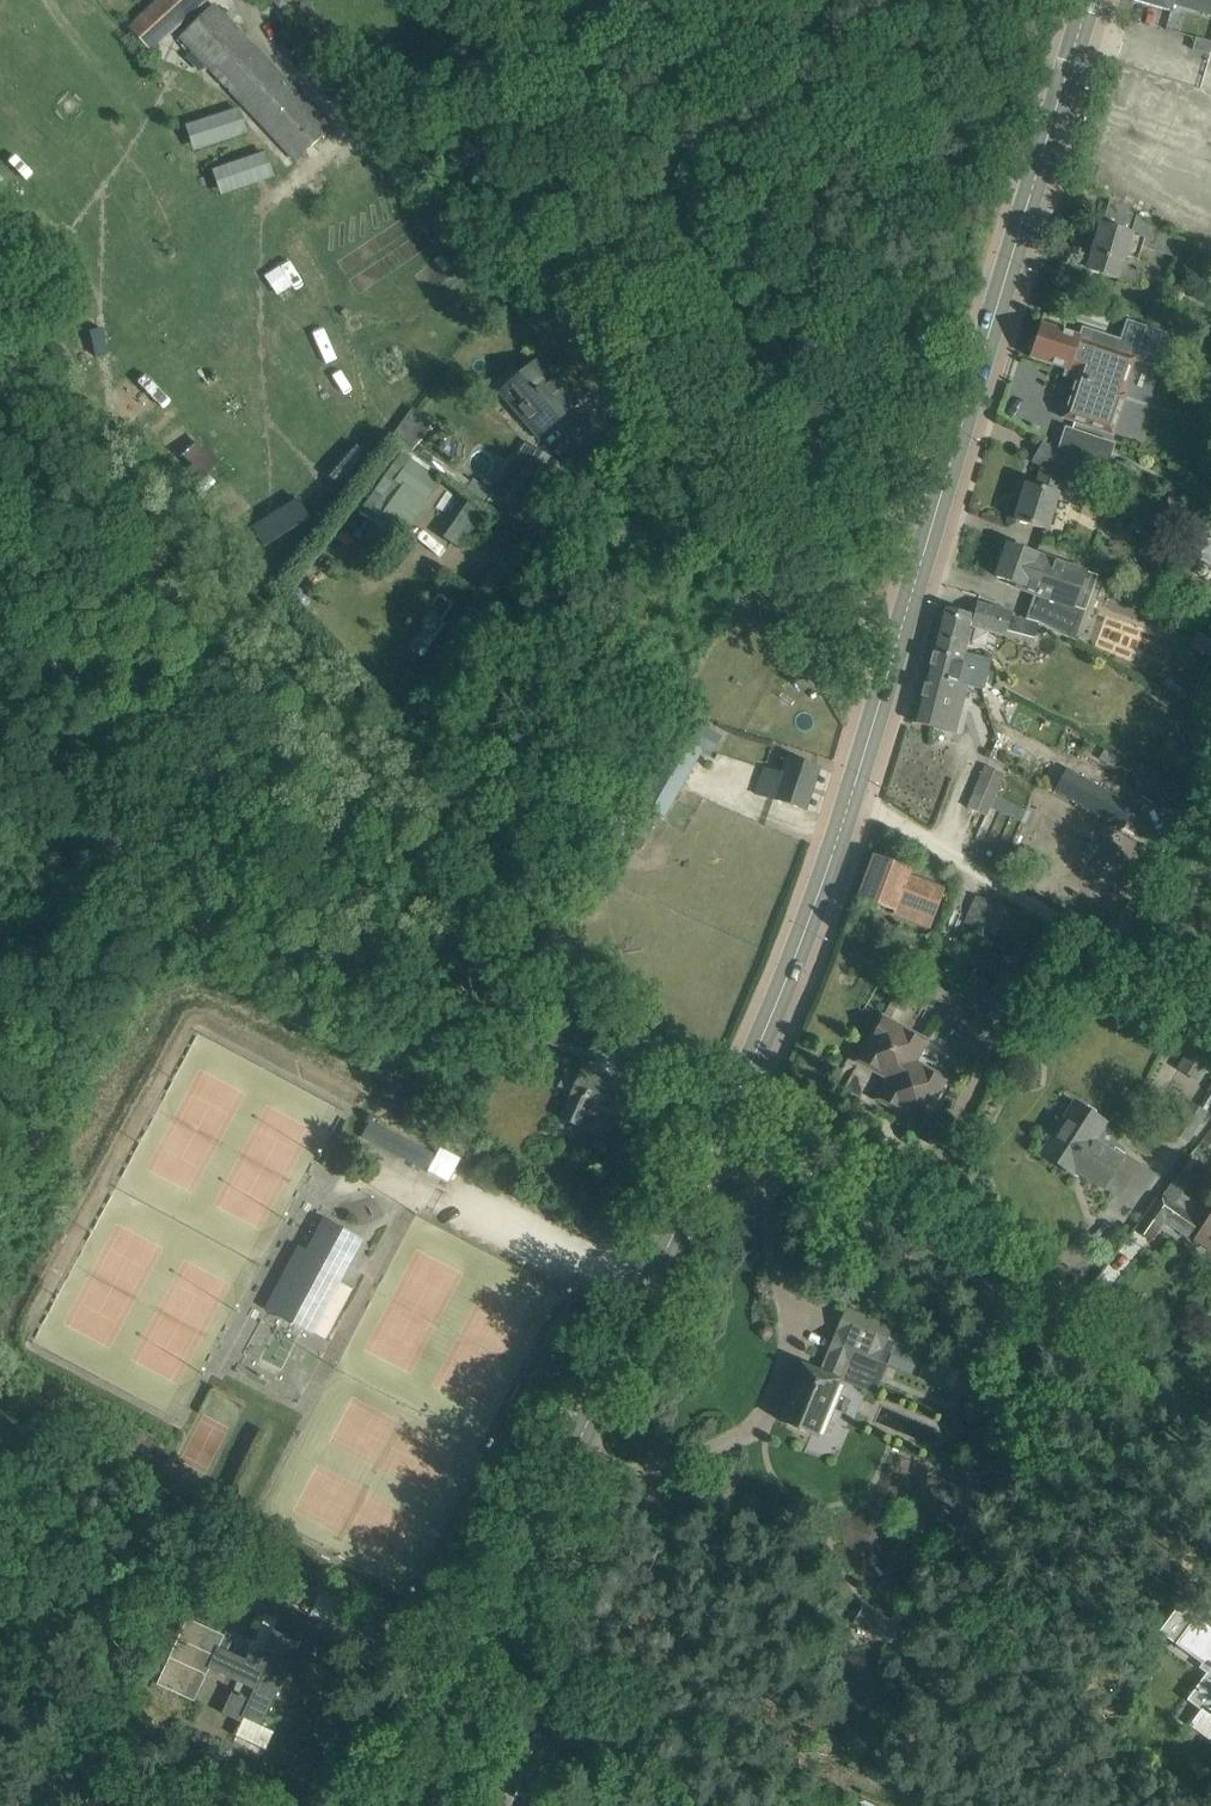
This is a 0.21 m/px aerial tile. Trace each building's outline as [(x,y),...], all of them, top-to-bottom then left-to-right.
[(188,16),(205,0),(172,0),(188,16)] [(1171,11),(1174,3),(1210,14),(1210,0),(1134,0),(1171,11)] [(330,127),(214,4),(181,39),(296,163),(330,127)] [(198,101),(186,110),(205,135),(188,148),(199,162),(238,133),(225,116),(215,124),(198,101)] [(1210,179),(1210,138),(1124,112),(1112,149),(1210,179)] [(1101,225),(1087,270),(1118,279),(1125,257),(1137,261),(1142,247),(1149,223),(1110,199),(1102,225),(1101,225)] [(1031,340),(1028,348),(1031,354),(1030,356),(1067,368),(1064,375),(1075,379),(1065,410),(1062,419),(1113,436),(1128,393),(1125,393),(1135,361),(1163,370),(1174,335),(1126,319),(1120,338),(1082,326),(1079,336),(1064,331),(1041,324),(1037,337),(1031,340)] [(538,360),(501,392),(539,436),(577,404),(538,360)] [(411,452),(416,445),(432,423),(414,410),(412,409),(391,438),(393,439),(405,447),(411,452)] [(1105,474),(1115,445),(1066,429),(1058,452),(1080,464),(1105,474)] [(525,444),(494,493),(526,513),(557,465),(525,444)] [(1071,481),(1080,465),(1042,444),(1034,460),(1043,465),(1037,487),(1027,484),(1015,520),(1047,530),(1063,476),(1071,481)] [(363,509),(405,537),(445,476),(403,449),(363,509)] [(1113,508),(1157,532),(1166,514),(1122,490),(1113,508)] [(468,503),(448,539),(465,549),(485,512),(468,503)] [(1008,544),(997,576),(1024,585),(1023,589),(1034,593),(1026,618),(1040,622),(1065,637),(1086,574),(1036,556),(1036,554),(1008,544)] [(941,606),(932,643),(966,652),(973,627),(1034,643),(1039,623),(1011,616),(1012,611),(977,602),(974,615),(941,606)] [(422,627),(408,647),(418,654),(431,634),(433,635),(443,621),(442,617),(433,611),(429,612),(420,626),(422,627)] [(1190,649),(1210,656),(1210,640),(1196,631),(1190,649)] [(924,674),(966,685),(972,661),(964,659),(966,652),(932,643),(924,674)] [(954,732),(966,685),(924,674),(912,721),(954,732)] [(1009,706),(1002,722),(1038,737),(1045,721),(1009,706)] [(687,717),(645,791),(671,806),(703,750),(714,732),(687,717)] [(1104,749),(1099,758),(1113,767),(1118,758),(1104,749)] [(764,767),(756,793),(806,810),(819,768),(787,758),(782,773),(764,767)] [(1031,812),(994,795),(1004,773),(986,766),(968,808),(986,815),(989,807),(1026,824),(1031,812)] [(1070,770),(1057,791),(1122,829),(1135,807),(1070,770)] [(1093,841),(1084,849),(1090,855),(1099,846),(1093,841)] [(859,897),(881,906),(895,911),(898,905),(933,918),(944,889),(908,875),(910,870),(875,856),(859,897)] [(1021,915),(994,904),(984,930),(1010,941),(1021,915)] [(1009,971),(992,1007),(988,1015),(1014,1028),(1035,984),(1009,971)] [(593,1044),(522,1016),(516,1029),(587,1057),(593,1044)] [(882,1018),(874,1033),(866,1028),(846,1064),(886,1086),(879,1098),(921,1122),(928,1108),(938,1114),(965,1064),(956,1059),(941,1051),(935,1062),(919,1054),(925,1042),(882,1018)] [(1210,1058),(1210,1056),(1191,1044),(1177,1068),(1198,1081),(1210,1058)] [(631,1087),(615,1080),(613,1084),(582,1070),(560,1118),(580,1127),(590,1106),(617,1118),(631,1087)] [(1208,1090),(1209,1091),(1198,1107),(1189,1100),(1170,1131),(1188,1142),(1208,1113),(1205,1111),(1210,1102),(1210,1084),(1208,1090)] [(1066,1121),(1057,1134),(1044,1155),(1072,1173),(1075,1169),(1103,1187),(1122,1158),(1094,1140),(1105,1123),(1074,1103),(1063,1120),(1066,1121)] [(381,1125),(372,1143),(428,1171),(437,1153),(381,1125)] [(460,1160),(439,1149),(437,1153),(428,1171),(448,1183),(460,1160)] [(1183,1167),(1162,1196),(1158,1194),(1135,1229),(1152,1240),(1164,1222),(1188,1237),(1206,1209),(1182,1193),(1195,1175),(1183,1167)] [(1202,1231),(1203,1232),(1198,1239),(1210,1247),(1210,1216),(1202,1231)] [(351,1235),(330,1223),(324,1221),(308,1252),(299,1248),(267,1309),(307,1330),(336,1275),(331,1272),(351,1235)] [(574,1309),(568,1322),(580,1327),(586,1315),(574,1309)] [(803,1365),(780,1420),(816,1435),(817,1434),(837,1383),(838,1381),(837,1380),(838,1378),(844,1363),(871,1375),(877,1360),(886,1364),(919,1377),(928,1356),(886,1339),(891,1327),(847,1309),(827,1355),(831,1357),(824,1374),(803,1365)] [(1027,1476),(1002,1486),(1009,1504),(1034,1494),(1027,1476)] [(892,1643),(903,1622),(864,1603),(854,1623),(892,1643)] [(1197,1618),(1178,1644),(1210,1668),(1210,1628),(1197,1618)] [(188,1620),(158,1684),(194,1701),(209,1668),(208,1668),(218,1647),(218,1648),(223,1636),(188,1620)] [(218,1647),(208,1668),(209,1668),(255,1689),(250,1700),(233,1692),(223,1713),(241,1722),(235,1734),(266,1749),(274,1731),(262,1726),(284,1678),(270,1672),(274,1663),(280,1666),(292,1639),(273,1630),(262,1654),(252,1649),(246,1661),(218,1648),(218,1647)] [(1201,1709),(1189,1726),(1210,1741),(1210,1695),(1201,1709)]
